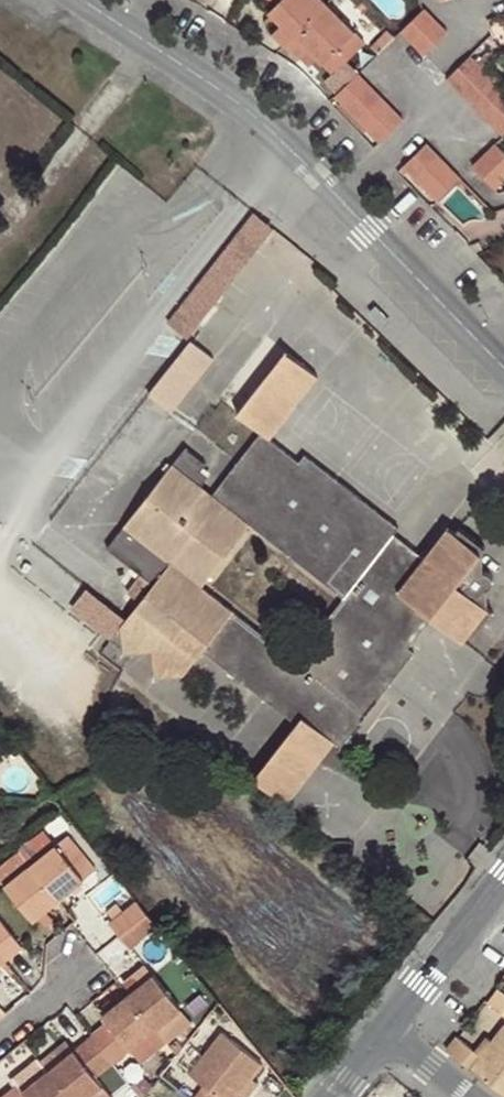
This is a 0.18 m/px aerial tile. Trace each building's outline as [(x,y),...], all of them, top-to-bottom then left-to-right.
[(285,44),(327,3),(324,0),(260,0),(274,14),(283,23),(273,32),(285,44)] [(327,3),(285,44),(300,59),(310,48),(334,74),(365,43),(327,3)] [(435,19),(424,7),(401,29),(413,41),(435,19)] [(264,23),(273,32),(283,23),(274,14),(264,23)] [(447,30),(435,19),(413,41),(424,53),(447,30)] [(476,60),(482,66),(494,54),(488,48),(476,60)] [(448,77),(459,90),(482,66),(476,60),(471,54),(448,77)] [(459,90),(503,136),(503,89),(482,66),(459,90)] [(370,83),(359,71),(335,94),(347,106),(370,83)] [(381,95),(370,83),(347,106),(357,118),(381,95)] [(381,95),(357,118),(369,129),(392,107),(381,95)] [(403,119),(392,107),(369,129),(380,141),(403,119)] [(426,142),(403,165),(415,177),(438,154),(426,142)] [(496,144),(484,155),(503,175),(503,151),(496,144)] [(438,154),(415,177),(426,188),(449,166),(438,154)] [(484,155),(472,166),(495,190),(503,181),(503,175),(484,155)] [(461,178),(449,166),(426,188),(438,200),(461,178)] [(253,214),(167,324),(191,339),(275,231),(253,214)] [(478,253),(484,251),(480,240),(470,245),(478,253)] [(191,339),(149,393),(171,411),(214,357),(191,339)] [(270,438),(299,400),(279,384),(285,376),(291,380),(304,362),(287,349),(237,412),(261,432),(213,493),(212,494),(174,462),(110,543),(124,555),(138,536),(171,561),(154,583),(134,608),(199,657),(205,649),(297,721),(301,714),(338,742),(342,746),(415,652),(409,646),(432,616),(463,641),(469,632),(489,607),(468,591),(474,583),(477,585),(479,586),(481,587),(483,588),(486,588),(487,587),(489,586),(491,585),(491,584),(492,583),(493,582),(494,578),(494,576),(492,574),(491,572),(489,570),(487,569),(484,570),(483,571),(480,572),(479,573),(476,575),(473,578),(465,571),(482,552),(456,531),(448,525),(425,555),(394,532),(398,526),(306,454),(300,461),(270,438)] [(319,374),(304,362),(291,380),(285,376),(279,384),(299,400),(319,374)] [(186,446),(174,462),(212,494),(213,493),(202,484),(209,475),(200,469),(206,461),(186,446)] [(459,527),(456,531),(482,552),(487,546),(459,527)] [(108,547),(154,583),(171,561),(138,536),(124,555),(110,543),(108,547)] [(484,570),(482,552),(465,571),(473,578),(476,575),(479,573),(480,572),(483,571),(484,570)] [(489,607),(486,588),(483,588),(481,587),(479,586),(477,585),(474,583),(468,591),(489,607)] [(120,626),(124,620),(87,592),(73,611),(110,639),(120,626)] [(493,610),(489,607),(469,632),(474,636),(493,610)] [(199,657),(134,608),(124,620),(120,626),(124,654),(151,651),(155,679),(184,675),(199,657)] [(282,812),(338,742),(301,714),(297,721),(247,787),(282,812)] [(30,864),(59,899),(97,868),(68,833),(30,864)] [(45,909),(59,899),(30,864),(4,884),(33,920),(38,915),(45,909)] [(109,921),(119,934),(146,912),(135,898),(124,910),(116,901),(107,909),(114,917),(109,921)] [(45,909),(38,915),(45,926),(53,919),(45,909)] [(148,946),(164,934),(146,912),(119,934),(130,946),(141,938),(148,946)] [(5,960),(22,946),(0,919),(0,953),(5,960)] [(129,978),(135,986),(153,972),(146,965),(129,978)] [(135,986),(127,994),(155,1028),(181,1008),(153,972),(135,986)] [(486,1003),(503,1017),(503,993),(497,988),(486,1003)] [(109,1022),(91,1037),(111,1063),(129,1049),(155,1028),(127,994),(102,1014),(109,1022)] [(181,1008),(155,1028),(165,1042),(191,1021),(181,1008)] [(503,1096),(503,1023),(491,1039),(479,1054),(475,1051),(455,1036),(444,1050),(503,1096)] [(165,1042),(155,1028),(129,1049),(139,1062),(165,1042)] [(194,1096),(237,1096),(253,1076),(263,1063),(221,1031),(189,1073),(204,1084),(194,1096)] [(486,1036),(475,1051),(479,1054),(491,1039),(486,1036)] [(91,1037),(73,1050),(47,1072),(67,1096),(87,1096),(102,1085),(95,1076),(111,1063),(91,1037)] [(176,1055),(184,1045),(178,1039),(170,1048),(176,1055)] [(68,1041),(41,1063),(47,1072),(73,1050),(68,1041)] [(0,1096),(67,1096),(47,1072),(23,1091),(16,1083),(0,1096)] [(139,1096),(143,1096),(151,1086),(141,1074),(129,1085),(139,1096)] [(253,1076),(237,1096),(245,1096),(258,1081),(253,1076)]
